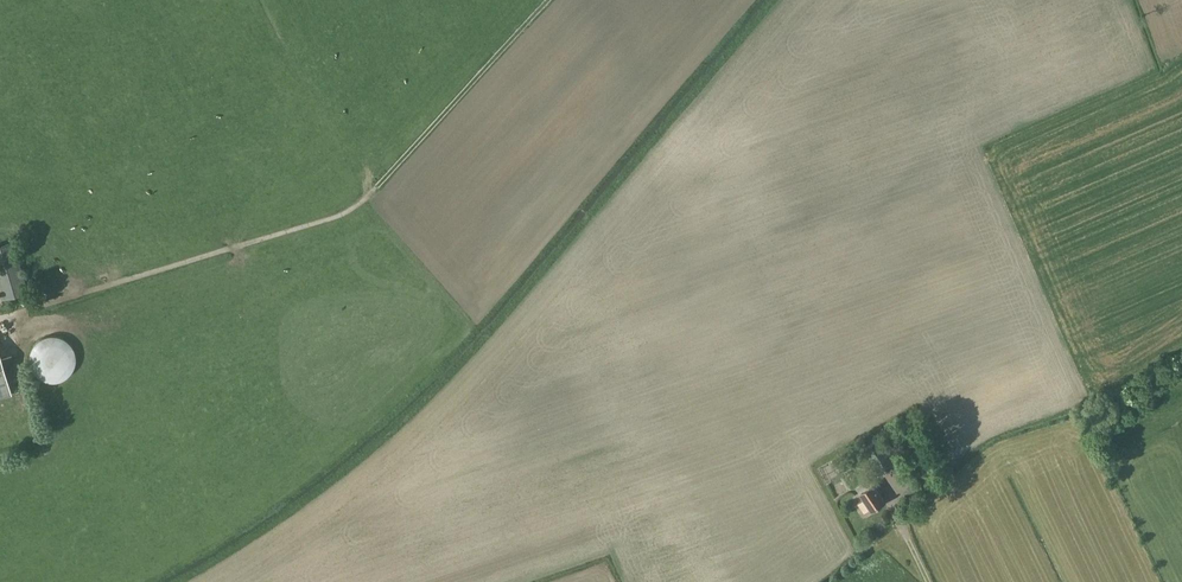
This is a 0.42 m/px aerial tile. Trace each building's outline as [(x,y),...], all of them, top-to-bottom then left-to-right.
[(0,400),(0,411),(1,413),(13,410),(10,397),(0,400)] [(7,430),(21,426),(17,411),(3,415),(7,430)] [(884,435),(863,448),(874,464),(870,467),(875,475),(879,472),(881,473),(895,464),(896,466),(902,462),(884,435)] [(872,510),(885,501),(869,478),(856,486),(864,498),(857,503),(864,513),(871,508),(872,510)]
